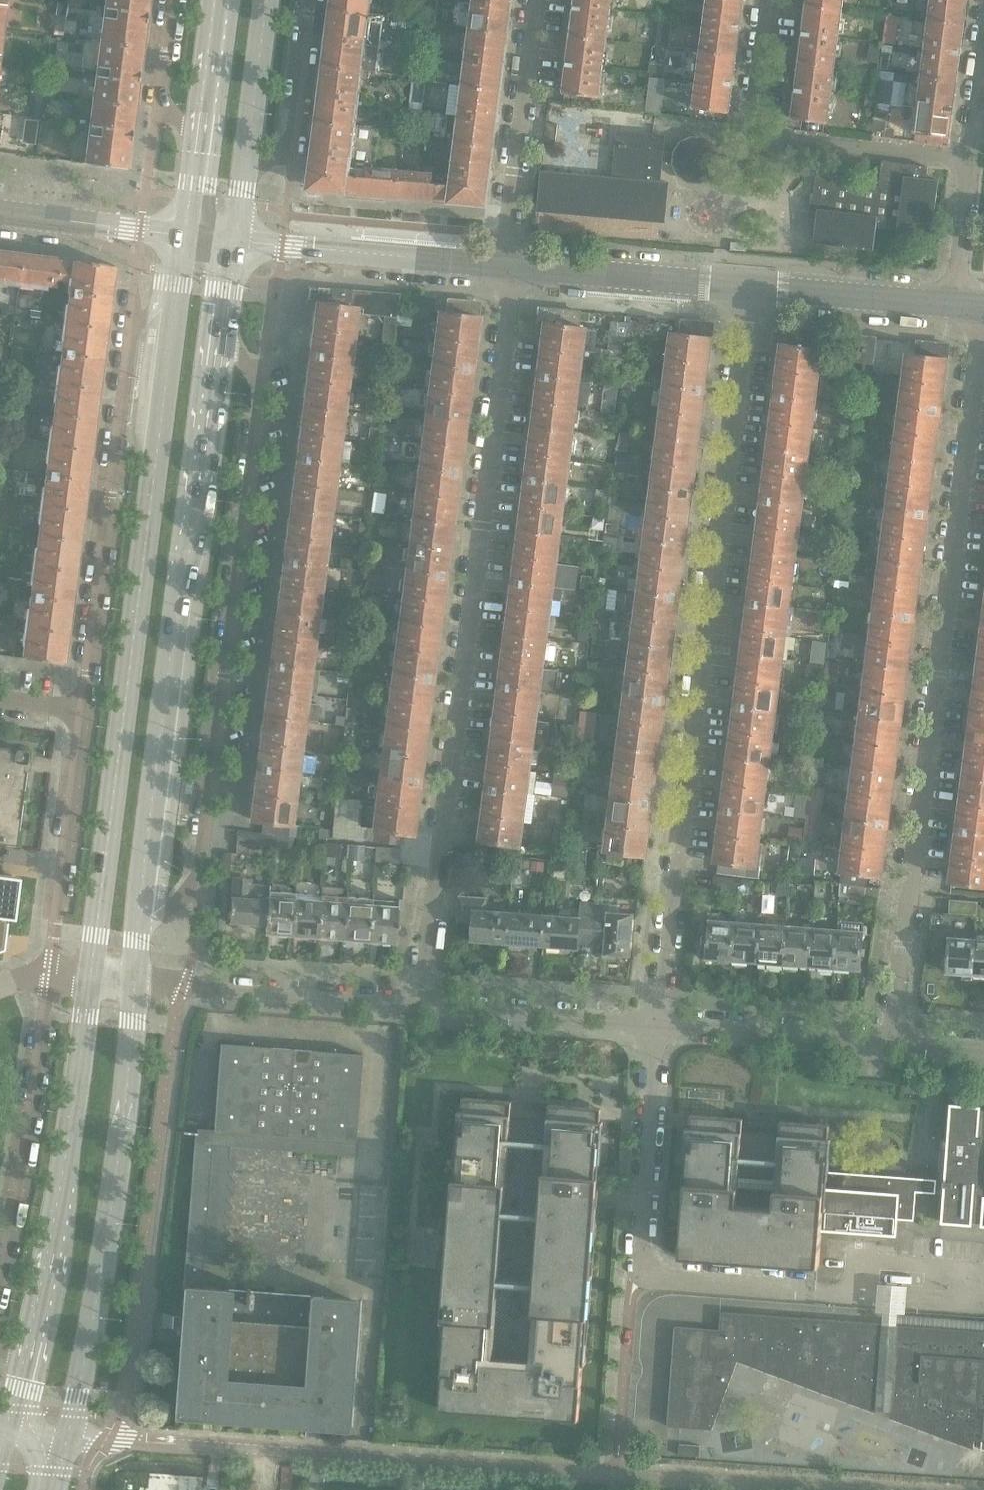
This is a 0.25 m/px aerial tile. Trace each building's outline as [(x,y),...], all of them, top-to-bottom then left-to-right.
[(101,43),(143,48),(149,0),(106,0),(101,43)] [(358,0),(334,0),(327,52),(362,57),(369,1),(358,0)] [(475,17),(510,22),(512,0),(477,0),(475,17)] [(572,37),(607,42),(612,0),(576,0),(572,37)] [(742,0),(709,0),(702,52),(737,57),(744,0),(742,0)] [(808,5),(843,10),(844,0),(808,0),(808,5)] [(930,20),(965,24),(968,0),(932,0),(930,20)] [(843,10),(808,5),(800,62),(835,66),(843,10)] [(58,6),(56,19),(66,21),(68,7),(58,6)] [(888,14),(886,41),(898,43),(901,15),(888,14)] [(510,22),(475,17),(468,73),(502,77),(510,22)] [(662,19),(657,37),(670,41),(675,23),(662,19)] [(965,24),(930,20),(922,76),(957,81),(965,24)] [(607,42),(572,37),(565,94),(565,93),(599,97),(599,98),(600,98),(607,42)] [(143,48),(101,43),(93,101),(135,107),(143,48)] [(871,44),(870,60),(880,60),(881,44),(871,44)] [(362,57),(327,52),(320,108),(355,112),(362,57)] [(737,57),(702,52),(695,109),(696,109),(696,108),(729,112),(729,113),(730,113),(737,57)] [(891,54),(882,53),(879,69),(888,70),(891,54)] [(835,66),(800,62),(793,119),(794,120),(794,119),(827,124),(828,125),(835,66)] [(881,71),(879,104),(906,105),(907,81),(895,80),(896,72),(881,71)] [(502,77),(468,73),(461,129),(495,134),(502,77)] [(957,81),(922,76),(915,134),(916,134),(916,133),(949,137),(949,138),(950,138),(957,81)] [(33,82),(32,93),(42,95),(43,83),(33,82)] [(634,92),(632,105),(643,107),(645,94),(634,92)] [(135,107),(93,101),(89,130),(131,136),(135,107)] [(875,129),(886,131),(889,109),(878,107),(875,129)] [(381,129),(353,126),(355,112),(320,108),(310,187),(312,188),(316,189),(345,192),(348,166),(376,170),(381,129)] [(548,122),(545,143),(556,144),(558,123),(548,122)] [(27,124),(25,135),(38,137),(40,125),(27,124)] [(495,134),(461,129),(454,188),(452,201),(485,204),(487,202),(495,134)] [(131,136),(89,130),(85,163),(127,168),(131,136)] [(393,131),(392,143),(403,144),(405,133),(393,131)] [(664,137),(653,136),(647,135),(647,134),(634,133),(634,134),(618,133),(614,179),(543,172),(539,209),(665,220),(668,183),(659,182),(661,162),(675,164),(680,174),(689,181),(700,182),(711,177),(717,168),(718,156),(713,146),(704,140),(693,139),(682,143),(677,153),(662,152),(664,137)] [(815,242),(874,250),(877,227),(898,230),(898,236),(931,240),(939,180),(927,179),(928,167),(883,161),(880,188),(868,186),(869,179),(817,172),(815,193),(812,193),(810,210),(818,211),(815,242)] [(856,163),(840,161),(839,170),(855,172),(856,163)] [(431,185),(432,176),(433,166),(425,165),(424,175),(376,170),(348,166),(345,192),(452,201),(454,188),(431,185)] [(748,244),(732,243),(731,251),(748,252),(748,244)] [(0,251),(0,278),(21,281),(24,254),(0,251)] [(115,266),(24,254),(21,281),(56,285),(57,277),(71,279),(70,291),(111,296),(115,266)] [(349,292),(319,290),(318,302),(348,306),(349,292)] [(111,296),(70,291),(68,304),(65,304),(61,339),(63,339),(62,351),(103,357),(111,296)] [(396,318),(399,296),(349,292),(348,306),(356,307),(363,308),(363,315),(384,316),(382,337),(393,339),(396,317),(396,318)] [(447,312),(448,302),(436,300),(435,311),(439,311),(447,312)] [(477,316),(479,304),(448,301),(448,302),(447,312),(477,316)] [(348,306),(318,302),(311,354),(349,359),(356,307),(348,306)] [(580,312),(550,310),(548,324),(578,327),(580,312)] [(477,316),(447,312),(439,311),(432,362),(471,367),(477,316)] [(713,324),(675,321),(674,333),(712,338),(713,324)] [(578,327),(548,324),(542,373),(580,378),(586,328),(578,327)] [(785,331),(784,345),(821,349),(823,334),(785,331)] [(705,390),(712,338),(674,333),(667,385),(705,390)] [(874,363),(877,339),(858,337),(855,361),(874,363)] [(919,342),(917,355),(947,358),(949,345),(919,342)] [(821,349),(784,345),(777,396),(815,401),(821,349)] [(103,357),(62,351),(60,365),(58,365),(53,399),(56,400),(54,412),(96,418),(103,357)] [(349,359),(311,354),(305,406),(342,411),(349,359)] [(940,408),(944,383),(947,358),(917,355),(909,354),(903,404),(940,408)] [(471,367),(432,362),(426,414),(464,419),(471,367)] [(580,378),(542,373),(536,425),(573,430),(580,378)] [(606,383),(604,398),(618,400),(620,385),(606,383)] [(705,390),(667,385),(660,438),(698,443),(702,417),(705,390)] [(815,401),(777,396),(770,448),(808,452),(815,401)] [(940,408),(903,404),(896,456),(934,461),(940,408)] [(342,411),(305,406),(298,457),(336,462),(342,411)] [(96,418),(54,412),(52,426),(50,426),(45,461),(48,461),(46,473),(88,478),(96,418)] [(464,419),(426,414),(420,466),(457,470),(464,419)] [(383,423),(381,435),(395,436),(396,424),(383,423)] [(573,430),(536,425),(529,477),(567,481),(573,430)] [(698,443),(660,438),(654,489),(692,494),(698,443)] [(2,442),(1,453),(12,455),(13,443),(2,442)] [(808,452),(770,448),(764,499),(801,504),(808,452)] [(633,455),(617,453),(615,470),(632,472),(633,455)] [(934,461),(896,456),(890,507),(927,511),(934,461)] [(336,462),(298,457),(292,509),(329,514),(336,462)] [(457,470),(420,466),(413,517),(451,522),(457,470)] [(88,478),(46,473),(45,486),(43,486),(38,521),(40,522),(38,534),(80,539),(88,478)] [(567,481),(529,477),(522,528),(560,533),(567,481)] [(692,494),(654,489),(647,541),(685,546),(692,494)] [(619,493),(609,492),(608,504),(617,505),(619,493)] [(801,504),(764,499),(757,551),(795,555),(801,504)] [(927,511),(890,507),(883,559),(921,563),(927,511)] [(329,514),(292,509),(285,561),(323,566),(329,514)] [(451,522),(413,517),(407,569),(444,573),(451,522)] [(560,533),(522,528),(516,580),(553,585),(560,533)] [(80,539),(38,534),(37,547),(35,547),(30,582),(32,582),(31,595),(72,600),(80,539)] [(685,546),(647,541),(641,593),(679,597),(685,546)] [(795,555),(757,551),(751,602),(788,607),(795,555)] [(921,563),(883,559),(877,610),(914,615),(921,563)] [(323,566),(285,561),(278,612),(316,617),(323,566)] [(384,570),(369,568),(368,578),(383,580),(384,570)] [(444,573),(407,569),(400,620),(438,625),(444,573)] [(583,576),(582,588),(592,589),(593,577),(583,576)] [(365,579),(364,590),(381,592),(382,581),(365,579)] [(553,585),(516,580),(509,631),(547,636),(553,585)] [(609,590),(597,589),(594,616),(581,614),(578,637),(603,640),(609,590)] [(679,597),(641,593),(634,644),(672,649),(679,597)] [(72,600),(31,595),(29,608),(27,607),(22,643),(25,643),(24,649),(23,657),(64,663),(72,600)] [(788,607),(751,602),(744,653),(782,658),(788,607)] [(914,615),(877,610),(870,662),(907,667),(914,615)] [(316,617),(278,612),(272,664),(309,669),(316,617)] [(438,625),(400,620),(394,671),(431,676),(438,625)] [(547,636),(509,631),(503,683),(540,687),(547,636)] [(826,664),(828,643),(828,642),(813,640),(810,662),(826,664)] [(366,645),(354,644),(354,650),(352,661),(364,663),(366,645)] [(672,649),(634,644),(628,696),(666,700),(672,649)] [(782,658),(744,653),(738,705),(775,710),(782,658)] [(907,667),(870,662),(864,714),(901,718),(907,667)] [(823,682),(825,665),(808,663),(806,681),(823,682)] [(309,669),(272,664),(265,716),(303,721),(309,669)] [(431,676),(394,671),(388,723),(425,728),(431,676)] [(979,674),(973,725),(983,727),(983,674),(979,674)] [(540,687),(503,683),(496,735),(533,740),(540,687)] [(822,691),(820,708),(835,710),(837,693),(822,691)] [(666,700),(628,696),(621,747),(659,752),(666,700)] [(775,710),(738,705),(731,757),(769,762),(775,710)] [(346,709),(345,717),(353,718),(354,710),(346,709)] [(584,709),(581,735),(596,737),(599,711),(584,709)] [(901,718),(864,714),(857,765),(894,770),(901,718)] [(303,721),(265,716),(258,768),(296,773),(303,721)] [(425,728),(388,723),(381,774),(418,779),(425,728)] [(973,725),(966,777),(983,779),(983,727),(973,725)] [(533,740),(496,735),(490,786),(527,791),(533,740)] [(812,745),(798,743),(797,758),(810,759),(812,745)] [(17,846),(26,771),(24,771),(25,764),(26,764),(27,763),(28,762),(29,754),(29,753),(28,752),(27,751),(19,750),(18,750),(17,751),(18,752),(18,753),(9,751),(9,748),(0,747),(0,844),(17,846)] [(659,752),(621,747),(615,798),(653,802),(659,752)] [(337,754),(328,754),(327,765),(336,766),(337,754)] [(769,762),(731,757),(724,809),(762,813),(769,762)] [(568,765),(558,764),(557,773),(567,774),(568,765)] [(894,770),(857,765),(850,817),(888,822),(894,770)] [(290,824),(296,773),(258,768),(252,820),(264,821),(262,832),(238,830),(237,845),(272,847),(280,847),(280,843),(288,838),(288,837),(298,838),(299,830),(300,826),(290,824)] [(418,779),(381,774),(375,829),(404,833),(411,834),(418,779)] [(966,777),(959,829),(983,833),(983,779),(966,777)] [(809,779),(802,778),(800,789),(807,790),(809,779)] [(573,785),(572,793),(583,794),(584,786),(573,785)] [(819,840),(827,787),(813,785),(804,837),(819,840)] [(527,791),(490,786),(483,841),(493,842),(520,845),(527,791)] [(336,798),(332,838),(344,839),(348,799),(336,798)] [(653,802),(615,798),(608,850),(646,855),(653,802)] [(567,805),(550,803),(548,825),(565,826),(567,805)] [(762,813),(724,809),(718,861),(755,866),(762,813)] [(881,875),(888,822),(850,817),(844,870),(867,874),(881,875)] [(404,833),(375,829),(373,841),(403,845),(404,833)] [(959,829),(953,882),(983,886),(983,833),(959,829)] [(322,838),(327,839),(330,839),(331,830),(323,830),(322,838)] [(520,845),(493,842),(492,854),(518,857),(520,845)] [(335,844),(327,844),(326,852),(334,853),(335,844)] [(365,846),(361,846),(351,845),(350,854),(349,859),(364,860),(365,846)] [(801,847),(790,846),(787,865),(799,867),(801,847)] [(401,850),(377,847),(375,861),(399,863),(401,850)] [(621,852),(608,851),(607,861),(620,862),(621,852)] [(532,861),(519,860),(518,869),(531,870),(532,861)] [(480,880),(482,863),(473,862),(472,879),(480,880)] [(533,862),(532,871),(543,872),(544,863),(533,862)] [(748,865),(747,877),(761,878),(762,867),(755,866),(748,865)] [(864,899),(867,874),(844,870),(840,896),(864,899)] [(4,950),(8,919),(15,920),(20,878),(0,876),(0,952),(4,950)] [(752,881),(716,877),(714,890),(750,895),(752,881)] [(229,923),(266,925),(267,926),(269,891),(270,885),(251,884),(250,887),(243,887),(244,878),(232,878),(229,923)] [(823,900),(824,882),(817,881),(817,885),(816,900),(823,900)] [(789,896),(790,884),(779,883),(778,895),(789,896)] [(295,893),(269,891),(267,926),(266,925),(265,933),(291,935),(295,893)] [(321,895),(295,893),(291,935),(318,937),(321,895)] [(347,897),(321,895),(318,937),(344,939),(347,897)] [(507,943),(510,912),(487,911),(488,898),(460,896),(458,922),(474,923),(473,941),(507,943)] [(373,899),(347,897),(344,939),(370,941),(373,899)] [(399,901),(373,899),(370,941),(396,943),(397,928),(399,928),(399,923),(397,923),(399,901)] [(977,914),(979,901),(970,901),(950,899),(950,914),(977,916),(977,914)] [(580,917),(546,915),(543,946),(579,949),(580,931),(593,932),(595,903),(581,902),(580,917)] [(609,912),(609,904),(595,903),(593,932),(606,933),(605,955),(631,957),(635,914),(609,912)] [(546,915),(510,912),(507,943),(543,946),(546,915)] [(732,960),(733,960),(735,922),(710,920),(709,937),(703,937),(703,944),(708,945),(707,958),(718,959),(719,962),(730,963),(732,960)] [(761,924),(735,922),(733,960),(734,960),(735,963),(747,964),(748,961),(758,962),(761,924)] [(787,926),(761,924),(758,962),(769,963),(770,966),(781,967),(783,964),(784,964),(787,926)] [(812,928),(787,926),(784,964),(785,964),(786,967),(798,968),(799,965),(809,966),(812,928)] [(838,930),(812,928),(809,966),(820,967),(821,970),(833,971),(835,968),(838,930)] [(864,932),(838,930),(835,968),(836,968),(837,971),(849,972),(850,969),(861,970),(862,956),(864,956),(864,949),(863,949),(864,932)] [(962,979),(972,980),(975,940),(950,938),(948,954),(943,954),(942,970),(947,971),(947,973),(963,974),(962,979)] [(975,940),(972,980),(983,981),(983,940),(975,940)] [(343,1428),(351,1323),(352,1299),(251,1291),(250,1290),(249,1289),(248,1289),(247,1289),(246,1290),(246,1291),(202,1288),(203,1264),(224,1266),(225,1254),(224,1252),(230,1248),(231,1249),(232,1248),(225,1239),(231,1235),(232,1236),(233,1235),(226,1226),(232,1222),(233,1223),(234,1222),(227,1213),(233,1209),(234,1210),(235,1209),(228,1200),(234,1196),(235,1197),(236,1196),(229,1187),(235,1183),(236,1183),(230,1174),(236,1169),(236,1170),(237,1170),(229,1159),(231,1132),(296,1137),(295,1152),(354,1157),(356,1140),(354,1140),(360,1056),(362,1056),(362,1054),(220,1044),(220,1045),(222,1045),(216,1129),(214,1129),(214,1130),(215,1131),(214,1135),(195,1133),(182,1306),(184,1306),(184,1316),(176,1316),(175,1329),(183,1329),(176,1415),(343,1428)] [(492,1380),(510,1138),(512,1115),(513,1102),(463,1098),(440,1407),(579,1417),(583,1373),(595,1206),(598,1206),(600,1180),(601,1163),(598,1163),(602,1108),(550,1104),(549,1117),(529,1383),(545,1384),(544,1391),(479,1387),(480,1379),(492,1380)] [(948,1141),(945,1180),(944,1194),(944,1195),(942,1222),(973,1225),(973,1222),(983,1222),(983,1226),(983,1109),(982,1109),(982,1106),(951,1104),(948,1141)] [(681,1253),(817,1263),(817,1266),(820,1266),(822,1231),(827,1169),(829,1138),(830,1125),(781,1122),(780,1135),(743,1132),(744,1119),(691,1115),(687,1170),(684,1170),(684,1174),(682,1199),(685,1200),(681,1253)] [(917,1192),(936,1193),(937,1180),(850,1173),(830,1172),(830,1169),(827,1169),(822,1231),(897,1236),(899,1219),(915,1221),(917,1192)] [(519,1319),(521,1299),(514,1298),(512,1319),(519,1319)] [(721,1312),(720,1330),(676,1327),(668,1427),(713,1430),(738,1362),(877,1413),(877,1410),(890,1411),(890,1418),(974,1449),(975,1441),(982,1441),(982,1450),(983,1450),(983,1331),(721,1312)] [(679,1455),(700,1457),(701,1446),(680,1445),(679,1455)]
